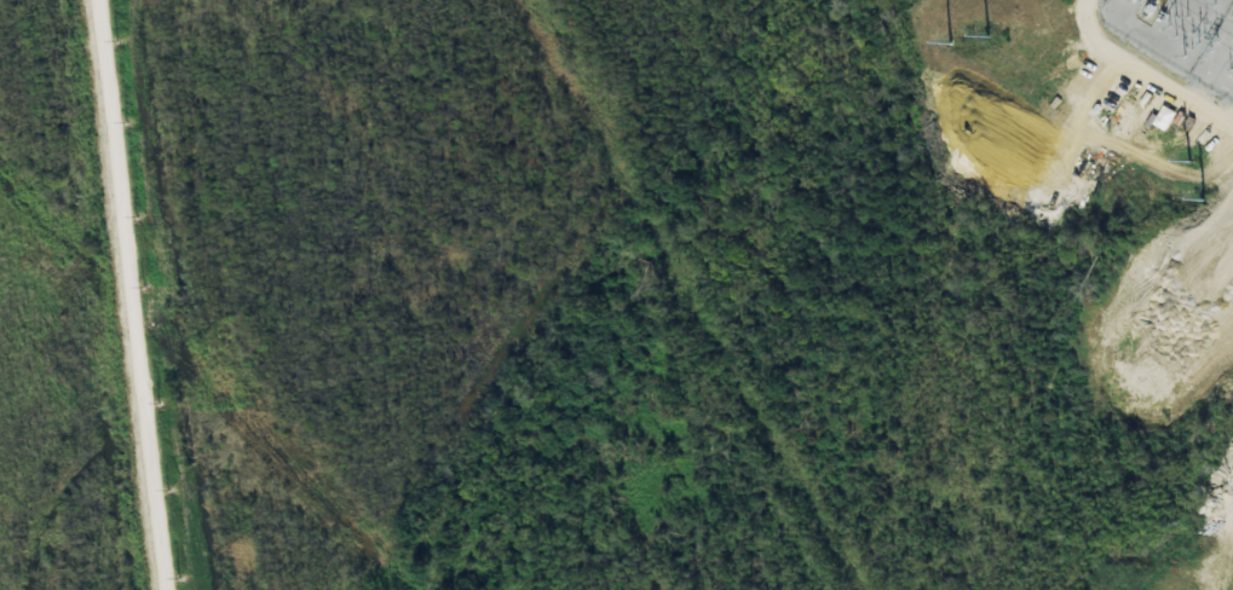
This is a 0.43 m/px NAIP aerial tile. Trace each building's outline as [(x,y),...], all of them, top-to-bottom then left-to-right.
[(1175,113),(1162,106),(1157,116),(1151,113),(1146,124),(1164,134),(1175,113)]
